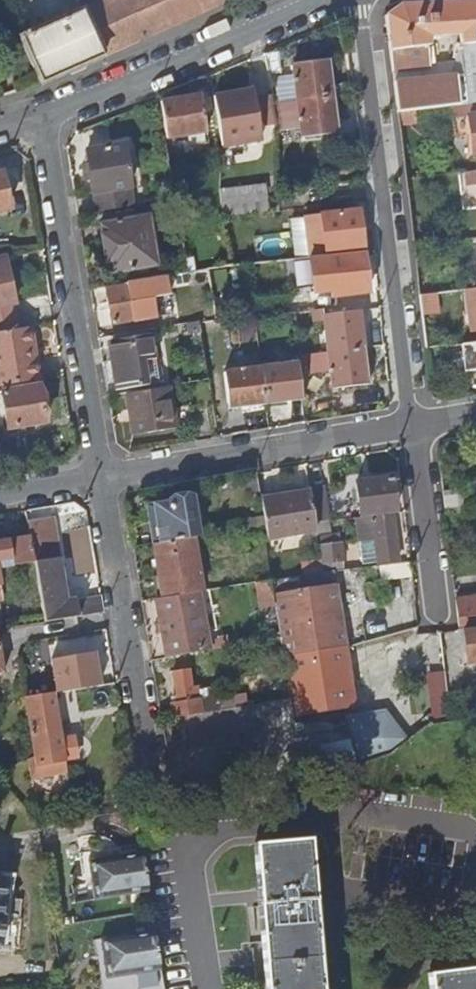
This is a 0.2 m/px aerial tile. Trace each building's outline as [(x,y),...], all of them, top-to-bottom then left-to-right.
[(78,11),(18,39),(38,84),(225,1),(226,0),(101,0),(78,11)] [(101,0),(74,0),(78,11),(101,0)] [(392,71),(428,67),(426,37),(460,32),(460,49),(450,76),(394,83),(398,112),(475,102),(475,0),(470,0),(442,1),(442,5),(397,5),(384,17),(392,71)] [(325,74),(331,73),(329,61),(323,62),(325,74)] [(325,74),(323,62),(294,66),(299,103),(334,98),(331,73),(325,74)] [(248,86),(209,96),(221,144),(260,134),(248,86)] [(159,101),(165,138),(207,132),(200,93),(159,101)] [(303,139),(332,134),(331,125),(338,124),(334,98),(299,103),(303,139)] [(462,120),(466,156),(475,155),(475,118),(462,120)] [(331,125),(332,134),(339,133),(338,124),(331,125)] [(122,147),(86,153),(94,195),(130,189),(122,147)] [(457,187),(475,185),(475,171),(456,173),(457,187)] [(8,208),(1,173),(0,173),(0,210),(8,208)] [(261,176),(262,183),(264,196),(267,196),(274,195),(271,175),(261,176)] [(219,189),(221,206),(223,217),(256,212),(266,211),(264,196),(262,183),(219,189)] [(223,217),(225,238),(259,234),(256,212),(223,217)] [(147,215),(99,224),(107,274),(157,266),(147,215)] [(357,215),(321,222),(325,250),(320,251),(321,258),(361,251),(357,215)] [(460,242),(473,240),(472,225),(459,226),(460,242)] [(368,296),(363,256),(330,261),(333,278),(342,277),(346,299),(368,296)] [(17,304),(8,265),(0,266),(0,307),(17,304)] [(165,278),(106,290),(111,325),(153,317),(150,298),(167,294),(165,278)] [(366,349),(363,324),(357,325),(355,313),(325,316),(330,353),(366,349)] [(31,326),(36,348),(43,347),(39,324),(31,326)] [(36,348),(31,326),(0,331),(0,388),(41,381),(37,358),(33,358),(32,349),(36,348)] [(156,337),(140,339),(141,343),(123,347),(125,366),(120,367),(123,392),(152,386),(151,379),(146,380),(144,368),(160,364),(156,337)] [(460,344),(465,375),(475,373),(475,341),(460,344)] [(366,349),(330,353),(335,391),(364,387),(363,377),(369,376),(366,349)] [(44,357),(37,358),(41,381),(48,380),(44,357)] [(267,405),(291,401),(290,395),(302,394),(298,365),(262,369),(267,405)] [(227,374),(230,404),(243,402),(244,408),(267,405),(262,369),(227,374)] [(43,388),(5,395),(11,432),(49,425),(43,388)] [(172,389),(128,396),(134,437),(178,429),(172,389)] [(394,480),(359,485),(362,503),(370,502),(372,517),(399,513),(394,480)] [(449,516),(467,513),(464,491),(447,493),(449,516)] [(267,542),(318,534),(317,528),(311,492),(261,500),(264,522),(267,542)] [(215,493),(191,499),(193,506),(173,511),(175,523),(181,522),(185,540),(224,531),(215,493)] [(193,506),(191,499),(171,503),(173,511),(193,506)] [(37,562),(47,623),(105,614),(103,601),(77,604),(77,602),(68,603),(53,517),(29,521),(31,533),(37,562)] [(394,520),(375,523),(381,567),(399,564),(394,520)] [(181,522),(175,523),(179,541),(185,540),(181,522)] [(37,562),(31,533),(8,537),(9,541),(0,542),(0,568),(37,562)] [(327,576),(335,575),(343,574),(342,565),(346,565),(344,547),(341,547),(340,539),(323,541),(327,576)] [(285,660),(346,650),(335,575),(327,576),(324,576),(274,583),(283,643),(285,660)] [(200,594),(160,601),(170,659),(210,654),(200,594)] [(457,603),(460,628),(463,628),(475,627),(475,608),(474,608),(473,601),(457,603)] [(463,628),(467,665),(475,664),(475,627),(463,628)] [(16,660),(11,629),(3,630),(0,630),(0,667),(16,664),(16,660)] [(101,650),(51,654),(55,690),(104,686),(101,650)] [(190,745),(294,728),(293,720),(355,709),(346,650),(285,660),(291,702),(204,717),(186,720),(190,745)] [(186,720),(204,717),(200,692),(193,693),(190,675),(176,677),(180,707),(174,709),(175,722),(186,720)] [(21,698),(48,694),(45,679),(19,683),(21,698)] [(58,761),(48,694),(21,698),(30,754),(32,765),(58,761)] [(348,747),(351,769),(389,755),(401,747),(384,719),(344,725),(348,747)] [(348,747),(293,757),(291,782),(329,775),(344,772),(351,769),(348,747)] [(225,774),(249,770),(247,761),(223,764),(225,774)] [(271,764),(263,769),(262,775),(268,781),(273,780),(278,776),(278,770),(271,764)] [(225,774),(224,774),(225,779),(249,775),(249,770),(225,774)] [(257,847),(268,988),(319,988),(306,843),(257,847)] [(143,854),(94,862),(101,903),(149,896),(143,854)] [(101,903),(94,862),(88,863),(94,904),(101,903)] [(155,935),(107,942),(113,980),(113,983),(162,976),(155,935)] [(101,943),(106,981),(113,980),(107,942),(101,943)] [(431,975),(432,988),(475,988),(475,970),(431,975)]
